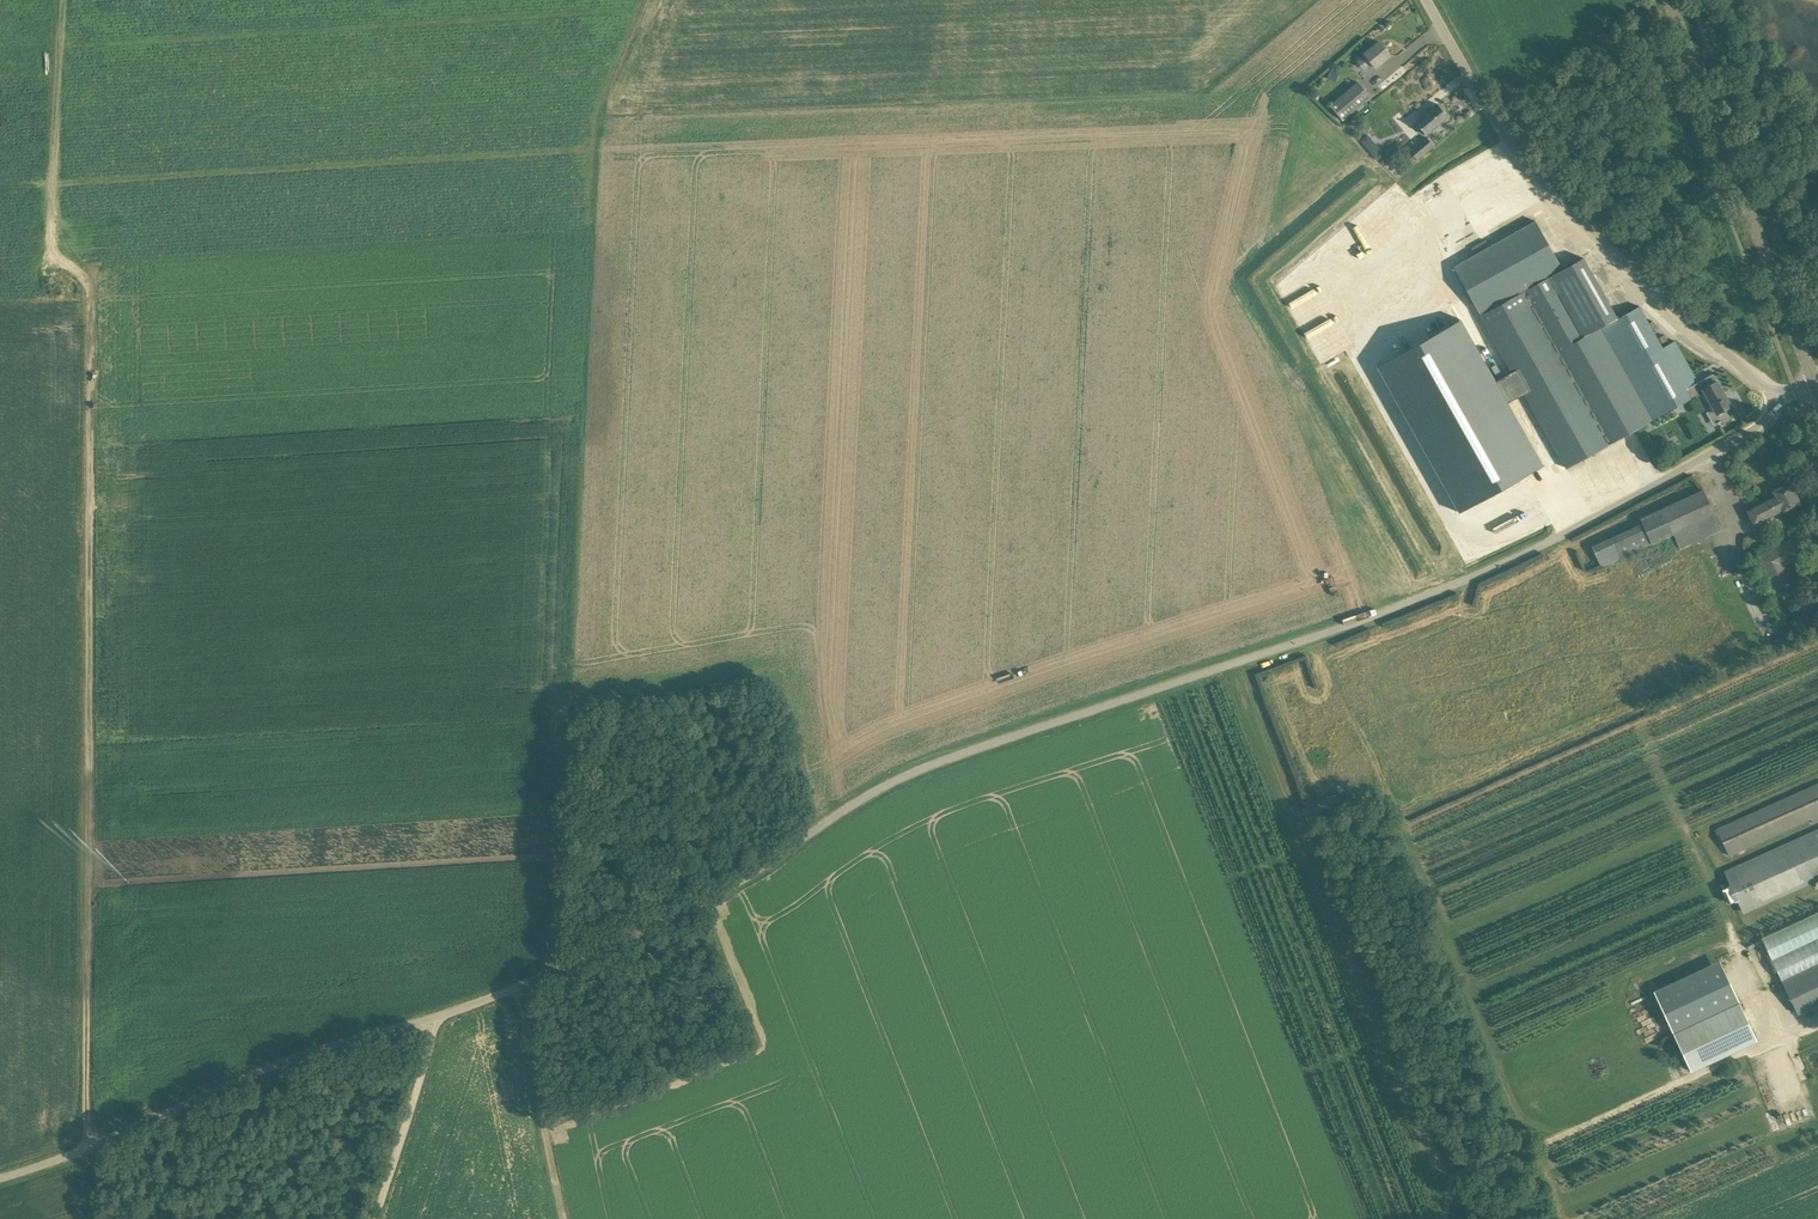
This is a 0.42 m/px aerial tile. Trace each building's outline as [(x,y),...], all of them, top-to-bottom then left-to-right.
[(1358,62),(1364,69),(1372,62),(1376,67),(1390,54),(1379,41),(1365,53),(1367,55),(1358,62)] [(1331,69),(1327,78),(1336,82),(1340,73),(1331,69)] [(1331,104),(1344,119),(1356,109),(1364,102),(1372,96),(1360,81),(1331,104)] [(1364,102),(1356,109),(1358,111),(1366,104),(1364,102)] [(1416,121),(1427,134),(1448,116),(1438,103),(1416,121)] [(1368,134),(1360,140),(1365,146),(1373,140),(1368,134)] [(1426,136),(1409,150),(1417,159),(1434,145),(1426,136)] [(1476,254),(1454,266),(1487,325),(1563,462),(1566,468),(1646,423),(1689,399),(1683,388),(1697,380),(1675,341),(1663,347),(1654,333),(1660,327),(1653,320),(1649,324),(1639,306),(1618,318),(1583,257),(1563,269),(1535,221),(1490,246),(1487,240),(1472,248),(1476,254)] [(1467,315),(1385,361),(1464,504),(1547,458),(1467,315)] [(1664,334),(1659,337),(1662,343),(1667,340),(1664,334)] [(1731,406),(1713,373),(1698,382),(1685,389),(1690,398),(1691,400),(1701,395),(1715,422),(1727,415),(1724,409),(1731,406)] [(1766,459),(1772,453),(1766,446),(1759,453),(1766,459)] [(1747,509),(1752,520),(1754,525),(1782,510),(1782,512),(1790,508),(1800,503),(1790,482),(1772,491),(1774,495),(1747,509)] [(1642,523),(1591,546),(1601,567),(1673,534),(1680,548),(1722,529),(1703,489),(1640,518),(1642,523)] [(1783,564),(1799,556),(1791,540),(1759,556),(1775,589),(1791,581),(1783,564)] [(1729,856),(1813,818),(1815,822),(1817,821),(1817,785),(1718,829),(1729,856)] [(1724,870),(1744,913),(1817,879),(1817,828),(1724,870)] [(1780,979),(1817,961),(1817,913),(1761,939),(1780,979)] [(1719,959),(1654,990),(1673,1032),(1739,1001),(1719,959)] [(1782,981),(1797,1013),(1817,1003),(1817,964),(1782,981)] [(1739,1001),(1673,1032),(1691,1071),(1757,1040),(1739,1001)]
